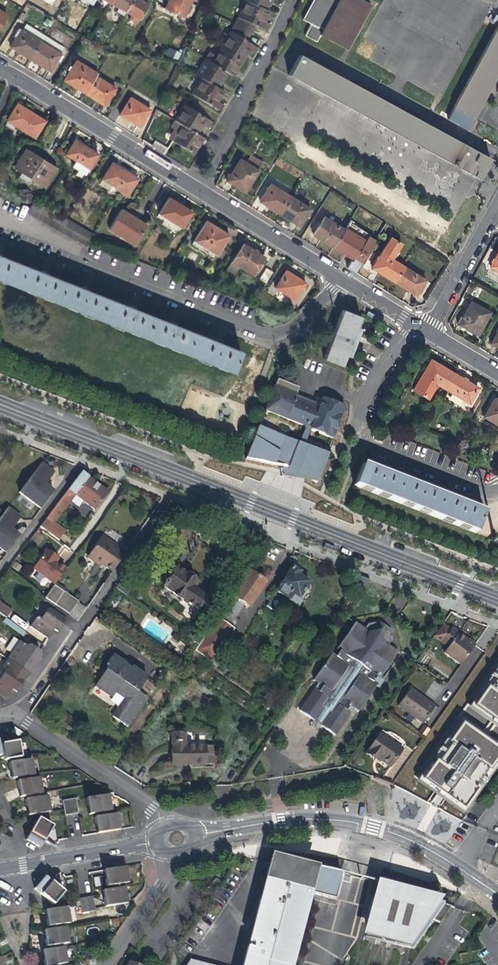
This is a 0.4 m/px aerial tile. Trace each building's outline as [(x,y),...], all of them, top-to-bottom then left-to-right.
[(111,3),(125,11),(131,0),(112,0),(111,3)] [(141,0),(131,0),(125,11),(139,19),(147,4),(141,0)] [(190,0),(168,0),(164,9),(183,17),(190,0)] [(238,16),(233,23),(229,31),(220,45),(214,55),(209,51),(205,58),(195,73),(201,77),(191,93),(218,110),(222,103),(218,101),(220,97),(223,91),(218,88),(225,76),(227,72),(233,75),(240,65),(243,59),(247,53),(249,50),(253,53),(258,47),(248,41),(251,33),(256,25),(267,30),(270,23),(265,21),(267,17),(269,11),(266,10),(270,0),(271,0),(245,0),(238,16)] [(345,49),(369,4),(363,0),(312,0),(302,19),(310,23),(304,35),(315,41),(319,35),(345,49)] [(452,107),(472,118),(497,70),(497,23),(452,107)] [(21,31),(40,42),(43,35),(25,24),(21,31)] [(19,52),(29,59),(40,42),(21,31),(20,30),(15,38),(10,47),(19,52)] [(63,47),(43,35),(40,42),(59,53),(63,47)] [(59,53),(40,42),(29,59),(41,66),(49,71),(55,63),(60,54),(59,53)] [(178,60),(181,52),(169,47),(165,55),(178,60)] [(299,55),(288,74),(478,178),(489,158),(299,55)] [(72,85),(84,92),(94,76),(96,73),(76,61),(64,80),(72,85)] [(114,88),(94,76),(84,92),(97,100),(104,105),(114,88)] [(130,98),(120,114),(132,122),(139,127),(149,110),(130,98)] [(17,104),(7,120),(34,137),(45,121),(30,112),(17,104)] [(204,138),(197,134),(202,125),(207,128),(212,121),(185,104),(175,120),(171,127),(177,131),(172,140),(194,154),(198,147),(204,138)] [(75,140),(66,154),(74,159),(70,165),(84,174),(97,154),(90,149),(75,140)] [(155,140),(151,146),(164,154),(167,148),(155,140)] [(26,150),(15,168),(21,171),(17,177),(26,182),(29,177),(44,186),(55,168),(38,157),(26,150)] [(262,162),(249,154),(245,162),(239,159),(226,180),(236,187),(244,192),(262,162)] [(112,162),(102,179),(112,185),(109,190),(115,193),(118,189),(127,195),(137,178),(124,170),(112,162)] [(269,207),(279,213),(289,196),(270,184),(259,201),(269,207)] [(309,209),(289,196),(279,213),(290,220),(299,225),(309,209)] [(168,198),(159,213),(181,227),(190,213),(179,207),(180,205),(174,201),(168,198)] [(92,233),(81,226),(68,219),(56,212),(42,204),(33,199),(26,211),(86,246),(92,233)] [(130,215),(122,210),(109,230),(133,244),(145,225),(130,215)] [(321,240),(332,247),(343,230),(323,217),(312,235),(321,240)] [(206,244),(202,250),(212,256),(214,253),(216,254),(228,235),(216,228),(205,221),(195,237),(206,244)] [(343,228),(343,230),(332,247),(343,254),(352,260),(364,241),(343,228)] [(191,244),(202,250),(206,244),(195,237),(191,244)] [(382,275),(393,282),(402,266),(391,259),(401,243),(390,237),(371,268),(382,275)] [(247,246),(243,244),(231,262),(252,275),(263,257),(247,246)] [(497,253),(489,267),(497,272),(497,251),(497,253)] [(237,375),(245,354),(226,346),(183,329),(136,310),(83,289),(40,272),(7,259),(0,256),(0,281),(237,375)] [(424,280),(402,266),(393,282),(403,288),(415,295),(424,280)] [(265,269),(259,279),(264,282),(270,272),(265,269)] [(289,273),(285,271),(275,287),(295,300),(305,283),(289,273)] [(490,313),(470,302),(468,305),(458,325),(478,335),(490,313)] [(376,320),(378,316),(366,308),(363,312),(376,320)] [(365,318),(345,310),(327,360),(345,368),(349,357),(354,359),(359,343),(364,330),(361,329),(365,318)] [(497,349),(497,329),(490,344),(495,347),(497,349)] [(436,384),(445,390),(455,374),(438,364),(430,360),(412,390),(428,399),(436,384)] [(466,381),(455,374),(445,390),(468,404),(478,388),(466,381)] [(279,466),(282,466),(284,475),(305,478),(320,480),(331,451),(329,451),(305,441),(311,429),(334,438),(348,404),(343,402),(323,395),(319,402),(298,394),(301,386),(296,385),(279,378),(265,411),(304,427),(304,428),(299,439),(260,423),(245,459),(279,466)] [(483,417),(497,426),(497,400),(494,398),(483,417)] [(54,472),(41,462),(36,469),(49,479),(54,472)] [(380,473),(361,465),(353,485),(476,534),(484,513),(466,506),(416,487),(380,473)] [(49,479),(36,469),(31,475),(44,485),(49,479)] [(81,471),(46,517),(40,524),(59,538),(65,530),(53,521),(74,494),(94,508),(106,491),(81,471)] [(44,485),(31,475),(19,491),(21,493),(35,504),(41,508),(53,491),(44,485)] [(168,523),(180,506),(173,503),(162,518),(168,523)] [(0,516),(0,547),(5,551),(7,553),(19,536),(11,529),(20,517),(7,507),(0,516)] [(160,536),(154,531),(140,550),(147,555),(160,536)] [(101,535),(89,553),(103,563),(113,570),(124,553),(115,547),(111,544),(112,542),(101,535)] [(55,583),(66,568),(56,560),(52,557),(55,554),(47,548),(33,567),(55,583)] [(100,566),(103,563),(89,553),(87,556),(96,562),(100,566)] [(309,588),(309,587),(309,586),(308,585),(308,584),(309,583),(297,575),(299,572),(292,566),(275,590),(289,599),(288,601),(297,607),(301,601),(298,599),(303,591),(305,591),(306,591),(307,591),(308,591),(308,590),(309,589),(309,588)] [(176,568),(163,586),(204,615),(213,602),(194,588),(198,583),(176,568)] [(247,571),(230,596),(243,604),(247,607),(264,583),(247,571)] [(369,579),(357,575),(351,583),(353,590),(359,594),(369,579)] [(130,590),(119,582),(114,588),(126,596),(130,590)] [(46,597),(57,605),(68,613),(77,600),(55,584),(46,597)] [(243,604),(230,596),(216,616),(229,625),(243,604)] [(5,617),(10,610),(0,603),(0,613),(5,617)] [(69,613),(68,613),(57,605),(54,611),(48,607),(40,618),(37,616),(30,626),(46,638),(53,628),(57,630),(62,624),(69,613)] [(24,634),(30,624),(14,614),(8,623),(24,634)] [(229,625),(216,616),(202,637),(197,644),(193,649),(210,661),(233,628),(229,625)] [(299,710),(314,720),(314,719),(321,724),(321,725),(336,735),(350,714),(345,710),(349,704),(358,710),(376,684),(372,682),(369,679),(372,673),(376,675),(379,677),(396,651),(387,645),(391,640),(390,633),(388,632),(389,630),(376,621),(375,623),(374,622),(366,624),(363,629),(354,622),(336,649),(339,651),(342,653),(338,659),(335,657),(331,654),(314,680),(323,686),(319,692),(314,689),(299,710)] [(459,632),(455,630),(451,627),(441,641),(445,644),(448,647),(444,653),(458,663),(460,665),(475,644),(472,642),(468,638),(467,640),(458,634),(459,632)] [(183,635),(197,644),(202,637),(192,630),(190,632),(186,629),(183,635)] [(12,653),(19,641),(13,637),(6,649),(12,653)] [(12,653),(7,659),(28,673),(34,664),(40,655),(38,650),(32,645),(26,646),(19,641),(12,653)] [(105,669),(136,690),(147,675),(131,665),(129,668),(124,665),(125,662),(112,653),(104,664),(107,665),(105,669)] [(28,673),(7,659),(3,666),(6,668),(0,676),(0,694),(6,698),(12,688),(16,690),(22,682),(28,673)] [(136,690),(105,669),(103,671),(94,684),(111,696),(115,691),(123,697),(111,714),(126,725),(146,697),(136,690)] [(410,688),(398,705),(423,722),(434,706),(410,688)] [(480,729),(488,736),(473,758),(488,769),(497,755),(497,723),(489,716),(480,729)] [(318,731),(321,725),(321,724),(314,719),(314,720),(310,726),(318,731)] [(187,765),(211,765),(211,746),(184,746),(184,730),(171,730),(171,765),(187,765)] [(366,754),(374,759),(375,757),(380,760),(390,767),(403,749),(380,734),(366,754)] [(1,744),(2,754),(3,757),(3,759),(19,756),(16,741),(1,744)] [(11,778),(34,774),(31,758),(8,762),(10,771),(11,778)] [(20,796),(42,793),(39,777),(17,781),(18,790),(20,796)] [(88,814),(111,810),(108,794),(85,798),(87,807),(88,814)] [(28,815),(50,811),(47,795),(25,799),(27,808),(28,815)] [(62,800),(65,815),(77,813),(75,798),(62,800)] [(97,832),(119,829),(117,813),(94,817),(96,825),(97,832)] [(31,829),(26,839),(39,847),(51,826),(38,818),(31,829)] [(307,892),(310,883),(327,888),(325,896),(333,898),(340,871),(285,860),(269,858),(264,877),(258,900),(257,902),(253,919),(247,943),(241,964),(289,964),(307,892)] [(126,866),(103,870),(105,878),(106,886),(129,882),(126,866)] [(40,893),(50,881),(44,876),(35,888),(40,893)] [(57,886),(50,881),(40,893),(53,904),(63,892),(57,886)] [(437,923),(450,905),(391,886),(379,882),(376,892),(375,894),(374,897),(373,899),(372,901),(371,904),(370,906),(370,909),(369,911),(368,914),(368,916),(368,919),(367,921),(367,924),(365,936),(414,948),(433,920),(437,923)] [(307,892),(325,896),(327,888),(310,883),(307,892)] [(127,902),(125,887),(102,891),(103,900),(104,906),(127,902)] [(375,894),(376,892),(374,891),(373,891),(372,893),(371,896),(370,898),(369,900),(368,903),(368,905),(367,908),(366,910),(366,913),(365,915),(365,917),(365,920),(364,923),(364,924),(367,924),(367,921),(368,919),(368,916),(368,914),(369,911),(370,909),(370,906),(371,904),(372,901),(373,899),(374,897),(375,894)] [(92,896),(80,898),(82,912),(95,910),(92,896)] [(252,901),(248,918),(253,919),(257,902),(252,901)] [(70,922),(68,906),(51,909),(45,910),(47,920),(48,926),(70,922)] [(253,919),(248,918),(242,941),(247,943),(253,919)] [(69,942),(66,926),(43,930),(45,938),(46,946),(69,942)] [(64,947),(42,950),(43,960),(44,964),(52,964),(67,962),(64,947)]
